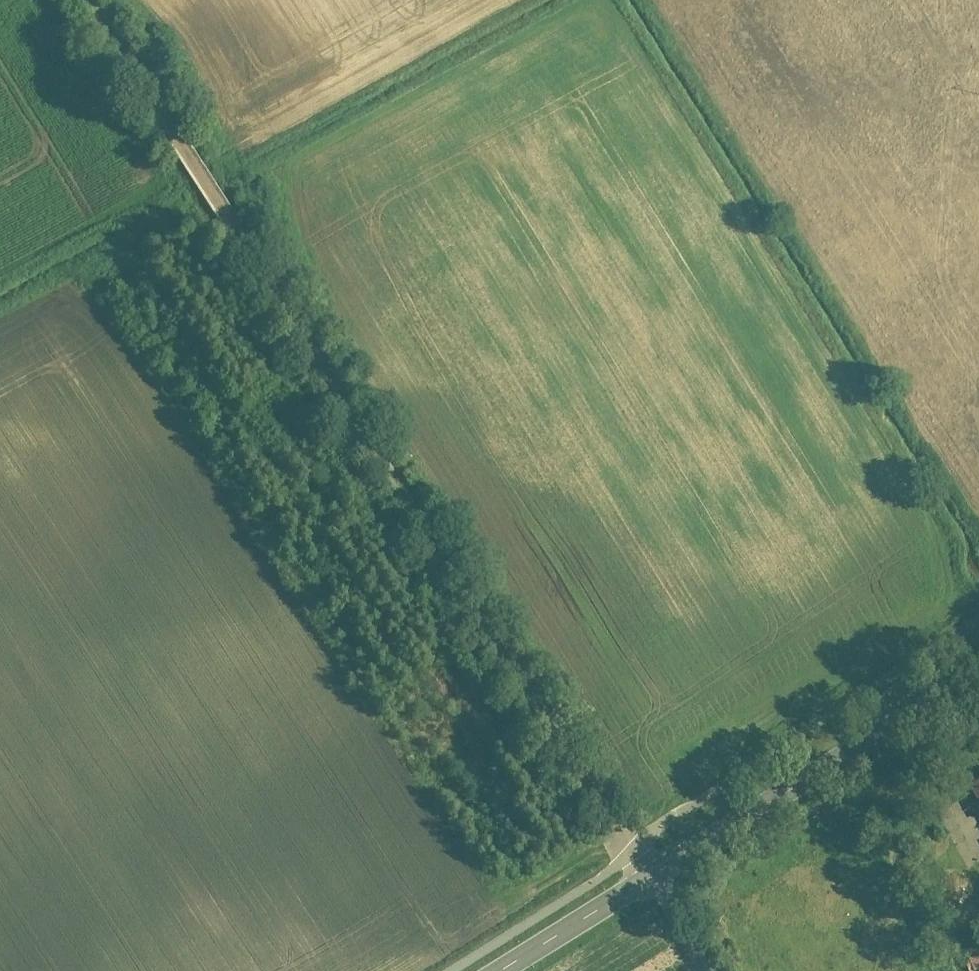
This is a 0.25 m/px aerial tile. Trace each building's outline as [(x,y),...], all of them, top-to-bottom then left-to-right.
[(965,796),(978,822),(978,789),(965,796)]
